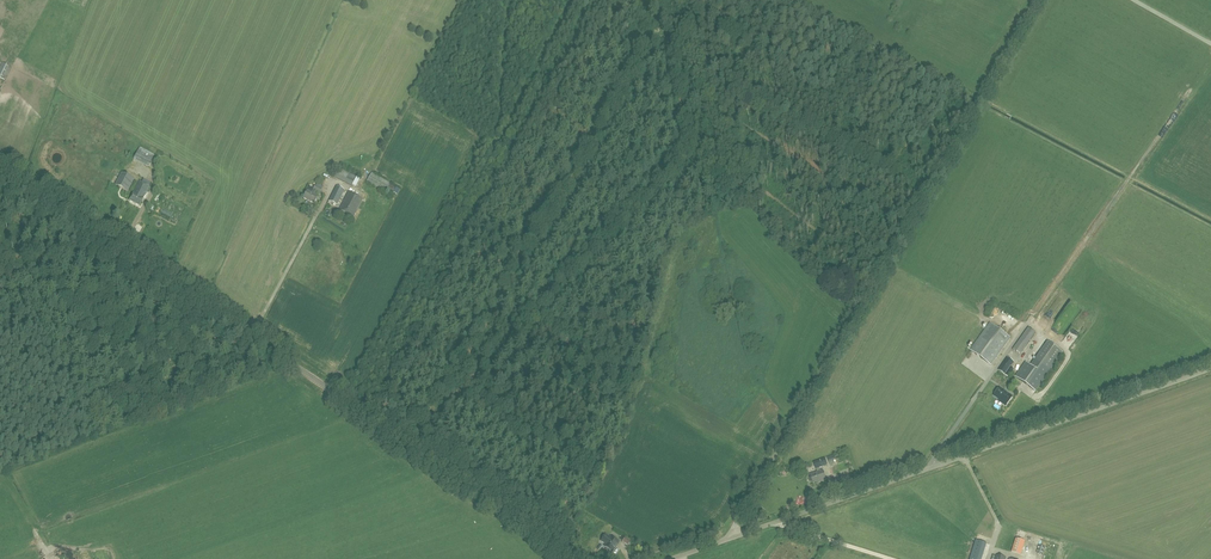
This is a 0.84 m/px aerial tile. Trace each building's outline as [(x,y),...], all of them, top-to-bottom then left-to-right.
[(11,66),(0,61),(0,77),(5,79),(11,66)] [(148,151),(142,163),(149,167),(155,155),(148,151)] [(350,178),(352,174),(339,168),(334,177),(352,186),(352,185),(355,186),(357,182),(350,178)] [(134,179),(121,172),(114,185),(127,191),(134,179)] [(385,192),(386,191),(392,195),(393,193),(398,195),(400,190),(390,184),(390,183),(372,173),(367,182),(385,192)] [(150,187),(139,182),(129,201),(140,206),(150,187)] [(344,190),(336,186),(329,201),(337,205),(344,190)] [(307,190),(303,198),(315,204),(319,196),(307,190)] [(362,199),(348,192),(339,211),(353,218),(362,199)] [(1056,303),(1059,306),(1064,301),(1061,298),(1056,303)] [(1058,325),(1063,328),(1070,318),(1066,315),(1058,325)] [(1073,348),(1087,326),(1079,321),(1065,343),(1073,348)] [(1011,338),(990,323),(970,350),(991,365),(1011,338)] [(1035,333),(1028,327),(1012,350),(1019,355),(1035,333)] [(1048,342),(1034,362),(1031,366),(1026,362),(1015,376),(1035,391),(1063,353),(1048,342)] [(1014,362),(1007,357),(998,370),(1008,377),(1014,368),(1011,366),(1014,362)] [(994,396),(999,400),(1000,399),(1002,401),(1001,403),(1006,406),(1012,397),(1000,388),(994,396)] [(829,465),(836,462),(833,455),(826,458),(829,465)] [(818,483),(827,480),(823,471),(821,471),(819,468),(827,465),(825,459),(814,463),(816,469),(817,469),(818,473),(810,475),(813,484),(818,482),(818,483)] [(980,506),(975,508),(979,515),(984,512),(980,506)] [(964,511),(974,534),(981,532),(971,508),(964,511)] [(999,548),(1031,556),(1036,537),(1033,536),(1032,540),(1029,539),(1030,535),(1022,533),(1021,539),(1002,534),(999,548)] [(605,547),(612,552),(619,542),(611,537),(611,538),(605,534),(601,541),(605,543),(607,544),(605,547)] [(622,541),(627,545),(631,540),(625,537),(622,541)] [(987,540),(976,538),(971,558),(983,558),(987,540)]
